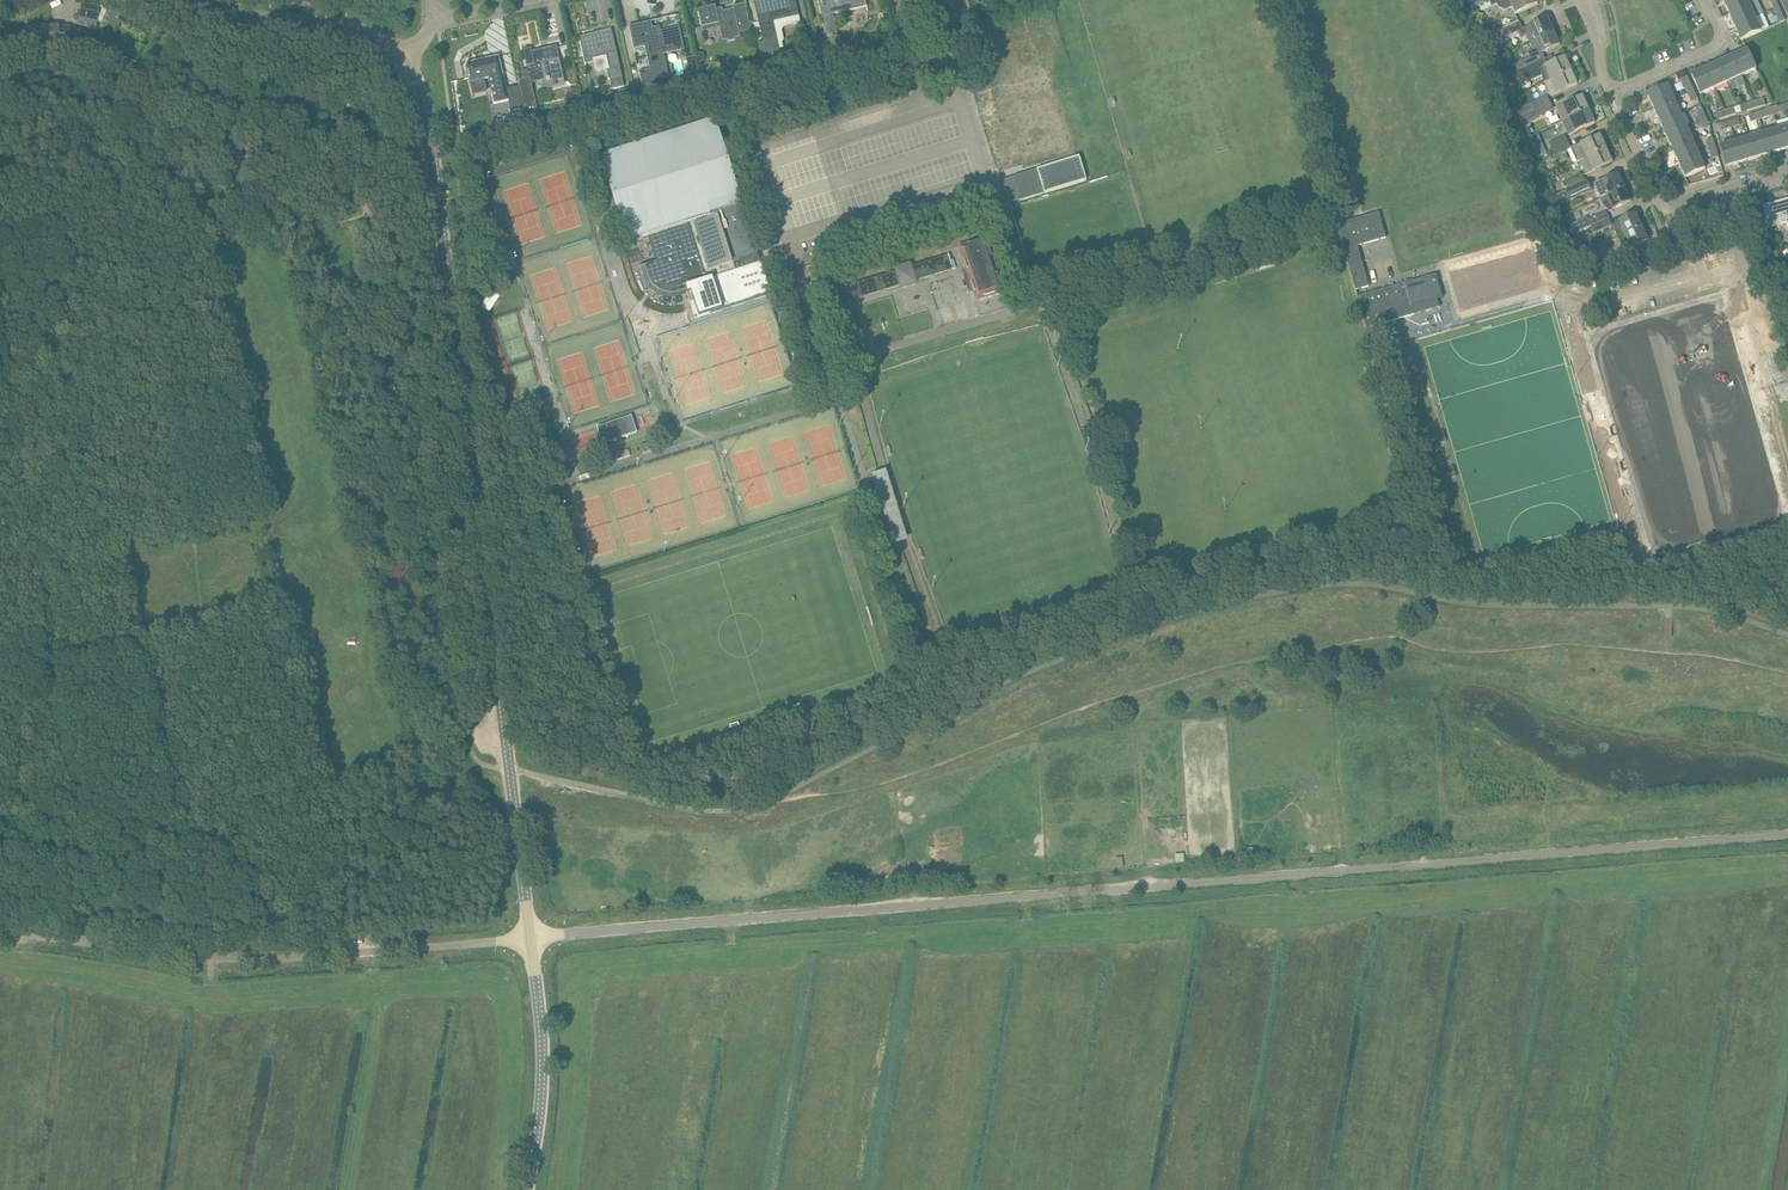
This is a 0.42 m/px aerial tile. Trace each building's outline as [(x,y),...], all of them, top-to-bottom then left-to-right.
[(764,41),(758,42),(761,58),(780,54),(779,49),(783,48),(782,43),(783,40),(781,31),(783,27),(800,24),(794,0),(764,0),(755,2),(755,0),(754,0),(764,41)] [(832,36),(837,35),(832,14),(867,6),(865,0),(817,0),(826,36),(815,39),(819,56),(850,49),(848,41),(829,46),(827,37),(832,36)] [(1470,5),(1472,9),(1475,8),(1478,6),(1489,1),(1489,0),(1481,0),(1470,5)] [(1489,1),(1491,6),(1497,4),(1499,7),(1506,10),(1512,7),(1516,14),(1527,9),(1538,4),(1536,0),(1489,0),(1489,1)] [(1729,12),(1749,3),(1748,0),(1724,0),(1729,12)] [(1776,0),(1770,0),(1774,9),(1779,6),(1776,0)] [(100,7),(83,3),(80,16),(97,20),(100,7)] [(702,26),(719,23),(722,41),(728,40),(728,42),(735,40),(735,38),(741,37),(740,33),(751,30),(746,3),(733,6),(734,9),(717,12),(716,5),(698,9),(702,26)] [(1755,17),(1749,3),(1729,12),(1735,26),(1755,17)] [(1785,20),(1779,6),(1774,9),(1780,23),(1785,20)] [(1530,42),(1554,31),(1547,17),(1523,28),(1520,22),(1492,36),(1495,42),(1517,32),(1520,38),(1526,35),(1530,42)] [(1755,17),(1735,26),(1742,40),(1753,35),(1761,31),(1755,17)] [(662,30),(680,25),(678,20),(661,25),(662,30)] [(651,21),(628,26),(631,37),(633,44),(634,49),(644,46),(649,69),(639,72),(644,95),(672,88),(664,54),(684,49),(682,41),(681,38),(679,27),(661,31),(654,32),(652,27),(651,21)] [(1491,31),(1488,24),(1479,28),(1483,35),(1491,31)] [(35,25),(34,44),(68,46),(69,27),(35,25)] [(622,76),(614,41),(611,30),(579,37),(584,59),(592,57),(596,73),(608,70),(612,90),(624,87),(621,76),(622,76)] [(1512,66),(1514,73),(1520,70),(1538,61),(1536,56),(1560,45),(1554,31),(1530,42),(1533,49),(1527,52),(1529,58),(1517,64),(1512,66)] [(523,50),(527,70),(521,71),(522,80),(518,81),(527,123),(540,120),(531,82),(545,79),(548,89),(565,85),(557,48),(532,53),(531,48),(523,50)] [(1734,55),(1743,76),(1757,69),(1747,49),(1734,55)] [(467,66),(466,66),(467,69),(471,82),(473,93),(486,90),(483,79),(488,78),(490,86),(494,103),(508,100),(509,100),(506,88),(501,67),(499,55),(466,63),(467,66)] [(1720,62),(1729,82),(1743,76),(1734,55),(1720,62)] [(1543,76),(1545,82),(1571,70),(1565,56),(1548,64),(1545,59),(1539,62),(1538,61),(1520,70),(1514,73),(1512,74),(1515,81),(1528,75),(1532,81),(1543,76)] [(127,59),(119,78),(129,83),(137,63),(127,59)] [(1706,68),(1715,88),(1729,82),(1720,62),(1706,68)] [(1701,95),(1715,88),(1706,68),(1692,74),(1701,95)] [(1571,70),(1545,82),(1551,95),(1578,84),(1571,70)] [(1684,70),(1676,74),(1679,81),(1681,80),(1687,77),(1684,70)] [(1688,93),(1694,90),(1687,77),(1681,80),(1688,93)] [(1654,108),(1674,99),(1668,85),(1648,94),(1654,108)] [(636,98),(634,88),(618,91),(620,101),(636,98)] [(1694,90),(1688,93),(1692,102),(1698,99),(1694,90)] [(591,94),(580,96),(583,108),(594,106),(591,94)] [(1563,121),(1589,109),(1583,95),(1557,107),(1563,121)] [(1534,111),(1551,103),(1548,96),(1531,104),(1534,111)] [(1661,122),(1680,113),(1674,99),(1654,108),(1661,122)] [(1754,102),(1756,108),(1765,106),(1763,99),(1754,102)] [(1756,108),(1754,102),(1745,105),(1747,111),(1756,108)] [(1554,110),(1551,103),(1534,111),(1537,118),(1554,110)] [(1787,104),(1778,107),(1780,114),(1787,111),(1787,107),(1787,104)] [(510,116),(503,117),(506,127),(517,124),(526,122),(523,106),(518,107),(515,108),(513,108),(510,109),(509,109),(510,116)] [(1739,106),(1725,110),(1727,117),(1741,113),(1739,106)] [(1589,109),(1563,121),(1569,135),(1595,123),(1589,109)] [(1696,112),(1700,121),(1706,118),(1702,109),(1696,112)] [(1727,117),(1725,110),(1716,113),(1718,120),(1727,117)] [(1758,113),(1760,119),(1769,116),(1767,110),(1758,113)] [(1667,136),(1687,127),(1680,113),(1661,122),(1667,136)] [(1751,122),(1760,119),(1758,113),(1749,116),(1751,122)] [(703,122),(598,155),(607,184),(599,186),(610,221),(619,218),(619,221),(626,240),(635,237),(637,242),(639,242),(649,238),(656,260),(644,264),(645,265),(648,276),(648,277),(649,278),(649,279),(650,280),(650,281),(651,281),(651,282),(652,283),(653,284),(653,285),(654,285),(654,286),(655,286),(656,287),(657,288),(658,288),(658,289),(659,289),(660,290),(661,290),(662,291),(663,291),(664,291),(665,292),(666,292),(667,292),(668,292),(669,292),(670,292),(671,292),(672,292),(673,292),(674,292),(675,292),(676,292),(677,292),(678,291),(685,289),(686,289),(687,294),(694,314),(697,313),(698,316),(698,317),(757,298),(772,293),(761,261),(745,266),(743,267),(734,270),(732,262),(741,259),(758,254),(741,203),(714,118),(703,122)] [(1706,118),(1700,121),(1704,130),(1710,127),(1706,118)] [(1729,121),(1731,128),(1740,125),(1738,119),(1729,121)] [(1731,128),(1729,121),(1714,126),(1716,132),(1731,128)] [(1787,148),(1787,125),(1778,128),(1785,149),(1787,148)] [(1673,149),(1693,141),(1687,127),(1667,136),(1673,149)] [(1785,149),(1778,128),(1764,132),(1770,153),(1785,149)] [(1749,136),(1756,158),(1770,153),(1764,132),(1749,136)] [(1568,151),(1574,163),(1607,148),(1601,134),(1571,148),(1568,142),(1552,149),(1555,157),(1568,151)] [(1549,143),(1552,149),(1568,142),(1565,136),(1549,143)] [(1735,141),(1741,162),(1756,158),(1749,136),(1735,141)] [(1710,150),(1716,148),(1713,139),(1707,141),(1710,150)] [(1679,163),(1699,154),(1693,141),(1673,149),(1679,163)] [(1726,166),(1741,162),(1735,141),(1720,145),(1726,166)] [(1607,148),(1574,163),(1580,160),(1587,174),(1613,162),(1607,148)] [(1719,157),(1716,148),(1710,150),(1712,159),(1719,157)] [(1699,154),(1679,163),(1686,177),(1706,168),(1699,154)] [(1021,199),(1021,200),(1086,180),(1078,156),(1014,176),(1014,177),(1002,180),(1009,203),(1021,199)] [(1625,187),(1619,174),(1594,185),(1600,198),(1625,187)] [(1570,189),(1574,188),(1586,182),(1583,175),(1567,182),(1570,189)] [(1586,182),(1574,188),(1577,195),(1595,186),(1591,179),(1586,182)] [(1625,187),(1600,198),(1604,206),(1604,207),(1608,209),(1609,211),(1613,209),(1631,201),(1625,187)] [(1762,205),(1769,227),(1787,222),(1787,198),(1762,205)] [(1606,211),(1588,219),(1591,226),(1609,218),(1606,211)] [(1618,238),(1642,227),(1636,213),(1619,221),(1622,227),(1615,230),(1618,238)] [(1347,221),(1337,224),(1341,236),(1356,290),(1369,286),(1357,246),(1386,238),(1382,225),(1375,226),(1372,215),(1364,217),(1347,221)] [(1609,218),(1591,226),(1594,233),(1612,225),(1609,218)] [(1580,223),(1570,228),(1573,234),(1584,229),(1583,228),(1580,223)] [(1642,227),(1618,238),(1621,245),(1628,242),(1631,248),(1649,240),(1642,227)] [(976,301),(993,295),(1004,292),(986,237),(958,246),(966,272),(962,273),(969,293),(973,292),(976,301)] [(1583,244),(1577,246),(1581,253),(1587,250),(1583,244)] [(1627,258),(1624,251),(1605,259),(1609,266),(1627,258)] [(915,281),(953,269),(948,254),(911,266),(910,263),(895,268),(896,271),(849,285),(836,289),(850,336),(863,332),(853,300),(900,285),(901,288),(916,283),(915,281)] [(1780,261),(1783,272),(1787,271),(1787,260),(1787,258),(1780,261)] [(1443,297),(1436,274),(1358,297),(1367,327),(1439,307),(1437,299),(1443,297)] [(632,433),(627,416),(593,427),(599,443),(632,433)] [(886,469),(873,473),(886,513),(899,509),(886,469)]
